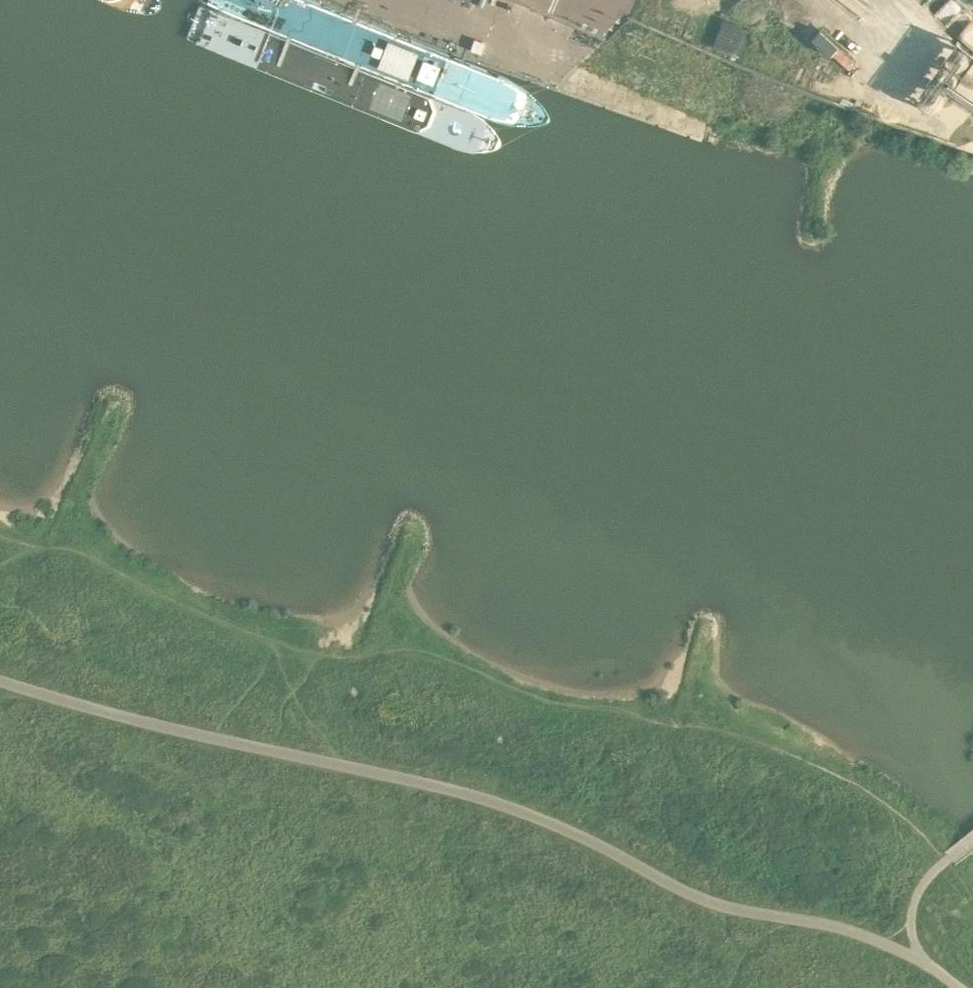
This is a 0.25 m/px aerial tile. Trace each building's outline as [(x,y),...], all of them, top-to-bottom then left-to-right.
[(80,3),(575,217),(593,175),(580,169),(188,0),(81,0),(80,3)] [(580,169),(598,128),(303,0),(188,0),(580,169)] [(725,21),(722,28),(715,45),(736,54),(746,29),(725,21)] [(822,28),(812,39),(830,56),(839,45),(822,28)]
